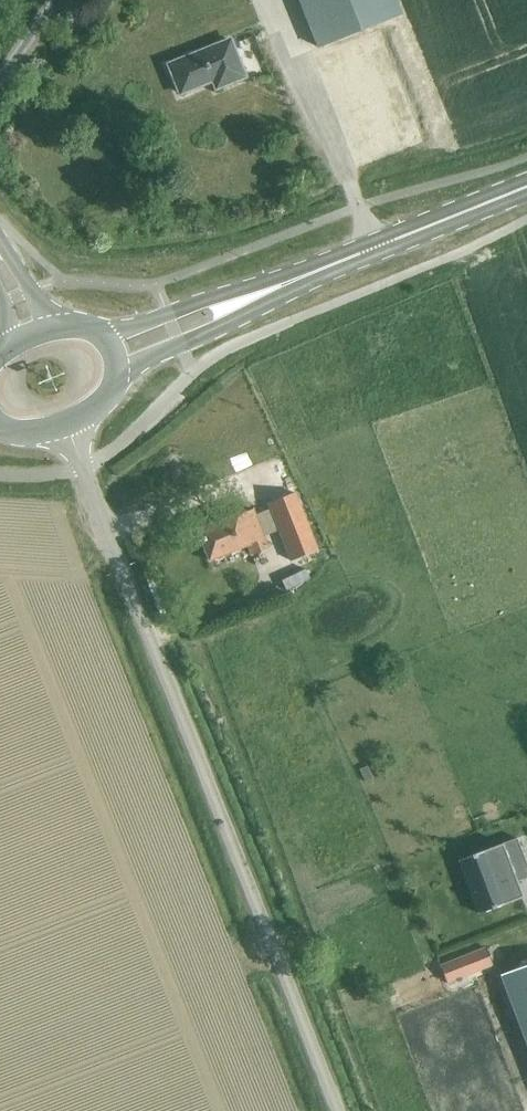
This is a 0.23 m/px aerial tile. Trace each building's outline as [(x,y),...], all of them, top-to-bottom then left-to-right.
[(318,48),(400,15),(394,0),(299,0),(318,48)] [(216,88),(245,76),(230,39),(168,63),(180,93),(212,80),(216,88)] [(282,498),(268,504),(290,561),(317,551),(294,493),(282,498)] [(267,549),(252,510),(197,532),(208,561),(248,545),(252,555),(267,549)] [(458,861),(478,914),(522,898),(516,882),(526,878),(526,868),(516,839),(458,861)] [(440,967),(446,983),(491,965),(485,949),(440,967)] [(526,1047),(526,965),(500,976),(526,1047)]
